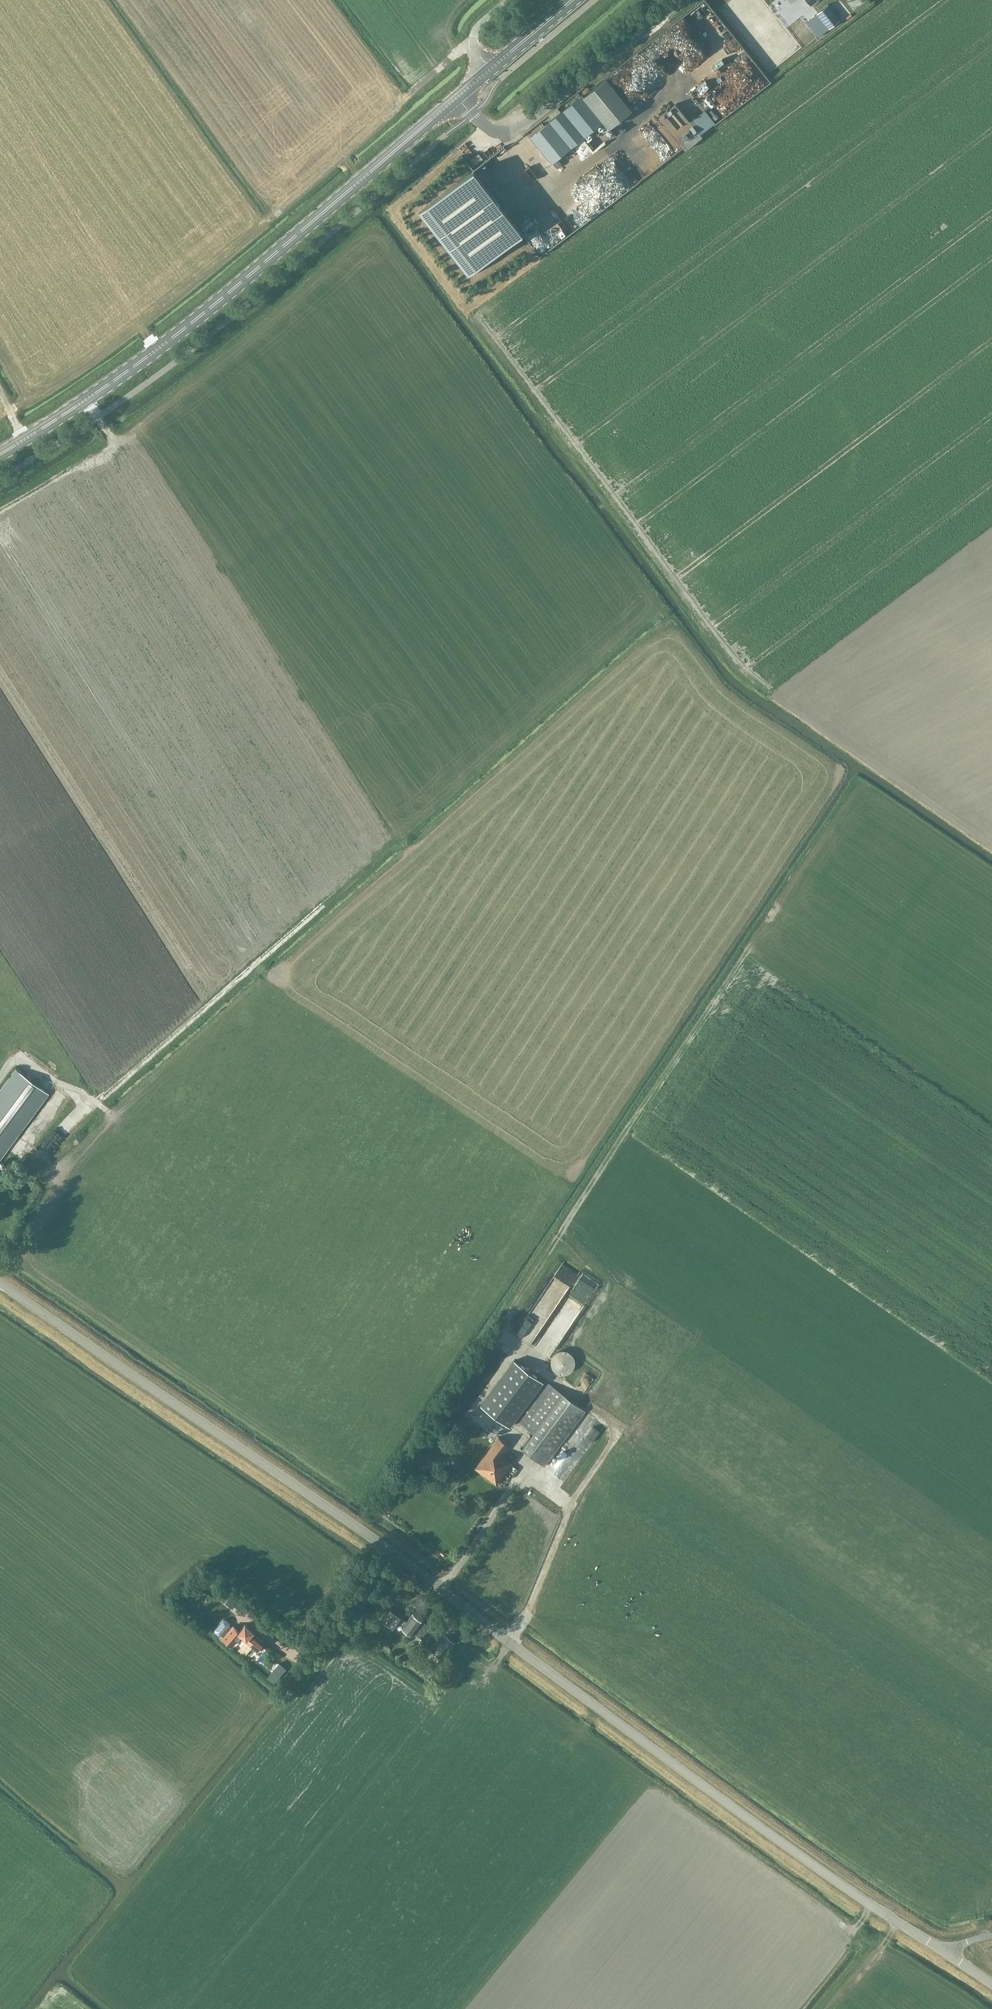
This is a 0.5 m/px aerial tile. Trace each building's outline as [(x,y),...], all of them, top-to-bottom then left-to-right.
[(790,4),(797,14),(806,7),(801,0),(795,0),(790,4)] [(828,4),(807,21),(819,36),(840,20),(828,4)] [(554,22),(570,8),(566,5),(551,19),(554,22)] [(729,74),(724,77),(732,88),(736,85),(729,74)] [(609,127),(631,109),(607,78),(584,97),(582,95),(531,136),(552,162),(557,167),(558,167),(561,165),(561,163),(557,158),(603,120),(609,127)] [(705,94),(710,90),(703,81),(698,85),(705,94)] [(714,102),(709,106),(717,116),(722,113),(714,102)] [(676,104),(659,117),(686,150),(702,136),(676,104)] [(634,112),(640,119),(648,113),(642,106),(634,112)] [(475,171),(420,214),(469,277),(525,235),(475,171)] [(48,1092),(15,1068),(0,1089),(0,1158),(48,1092)] [(23,1158),(39,1129),(29,1124),(13,1153),(23,1158)] [(565,1352),(564,1352),(562,1352),(560,1352),(558,1353),(557,1353),(555,1354),(554,1356),(553,1357),(552,1358),(551,1360),(551,1361),(551,1363),(551,1365),(551,1367),(552,1369),(554,1371),(554,1372),(556,1373),(558,1374),(560,1375),(562,1376),(564,1376),(565,1376),(566,1375),(568,1375),(570,1374),(571,1372),(573,1371),(574,1369),(574,1368),(575,1366),(575,1365),(575,1363),(575,1362),(574,1360),(574,1359),(573,1357),(572,1355),(570,1354),(569,1353),(567,1353),(565,1352)] [(510,1427),(543,1382),(514,1360),(481,1405),(510,1427)] [(545,1465),(586,1411),(548,1383),(519,1422),(533,1433),(522,1448),(545,1465)] [(498,1481),(513,1462),(503,1454),(512,1443),(500,1434),(477,1465),(498,1481)] [(215,1580),(211,1586),(216,1590),(220,1585),(215,1580)] [(225,1603),(233,1609),(235,1606),(240,1610),(246,1602),(233,1592),(225,1603)] [(402,1617),(403,1616),(391,1607),(381,1620),(393,1629),(398,1623),(403,1626),(402,1627),(412,1635),(414,1632),(423,1639),(420,1642),(427,1648),(439,1631),(424,1619),(414,1612),(407,1621),(402,1617)] [(233,1627),(232,1628),(229,1626),(229,1623),(226,1621),(223,1621),(215,1630),(215,1632),(219,1635),(221,1635),(223,1637),(223,1638),(232,1647),(241,1638),(257,1652),(264,1644),(252,1633),(254,1632),(245,1625),(239,1632),(233,1627)] [(441,1645),(434,1653),(442,1660),(449,1651),(441,1645)] [(279,1663),(267,1678),(270,1680),(272,1682),(273,1683),(286,1669),(279,1663)]
